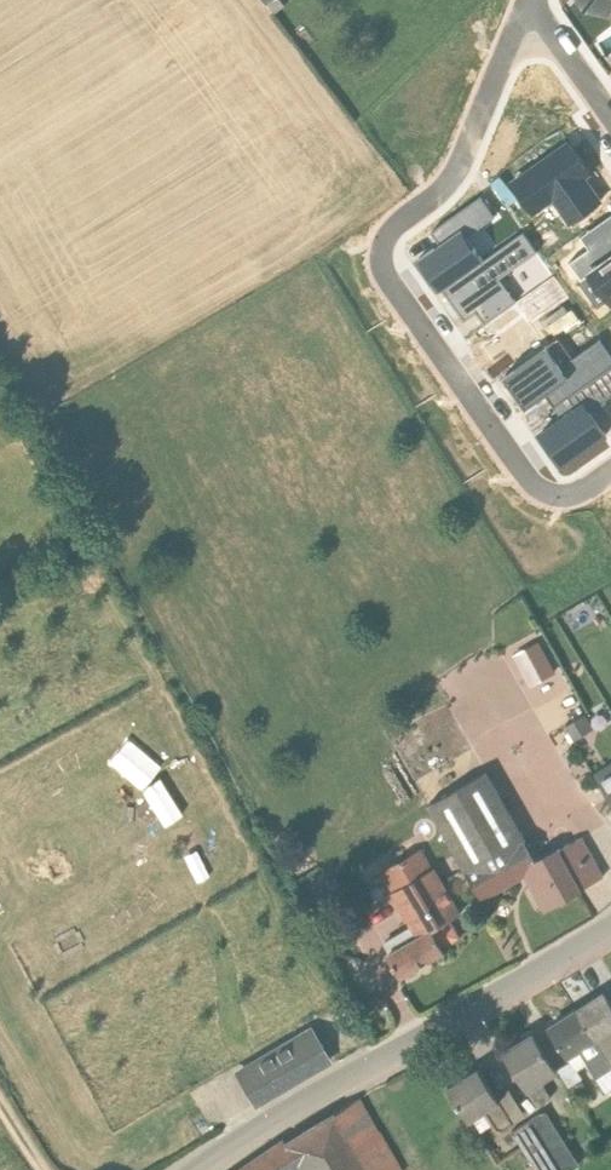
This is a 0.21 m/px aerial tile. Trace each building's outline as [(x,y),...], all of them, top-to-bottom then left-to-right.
[(602,13),(610,2),(610,0),(587,0),(602,13)] [(575,223),(603,204),(585,178),(591,174),(571,146),(521,181),(541,209),(557,198),(575,223)] [(420,257),(442,289),(479,263),(462,239),(489,219),(475,199),(426,234),(434,246),(420,257)] [(479,263),(442,289),(465,321),(476,312),(484,323),(517,301),(500,278),(537,251),(523,232),(479,263)] [(569,262),(581,280),(591,273),(610,302),(610,232),(569,262)] [(481,343),(503,375),(547,345),(530,320),(567,294),(553,274),(517,301),(484,323),(493,335),(481,343)] [(547,345),(503,375),(526,407),(545,393),(554,405),(610,365),(610,356),(598,339),(561,364),(547,345)] [(554,405),(562,417),(540,433),(563,464),(606,433),(590,410),(610,394),(610,365),(554,405)] [(538,641),(514,654),(531,686),(554,673),(538,641)] [(575,740),(594,728),(586,714),(565,726),(575,740)] [(599,779),(610,800),(610,772),(599,779)] [(428,803),(482,897),(527,871),(547,907),(604,876),(583,837),(560,849),(559,848),(533,861),(522,840),(524,839),(485,773),(428,803)] [(383,942),(389,952),(386,954),(400,975),(445,949),(442,945),(458,936),(449,920),(460,913),(433,867),(430,869),(420,849),(382,870),(395,892),(393,893),(411,925),(383,942)] [(577,1010),(610,1063),(610,1001),(605,992),(577,1010)] [(578,1049),(587,1063),(596,1078),(610,1068),(610,1063),(577,1010),(549,1028),(566,1056),(578,1049)] [(254,1105),(329,1060),(312,1030),(237,1074),(254,1105)] [(537,1105),(552,1096),(541,1080),(557,1070),(534,1033),(503,1052),(537,1105)] [(571,1061),(557,1070),(569,1087),(579,1102),(591,1093),(582,1078),(577,1070),(571,1061)] [(508,1114),(479,1068),(448,1087),(469,1120),(485,1110),(494,1124),(508,1114)] [(359,1097),(285,1142),(284,1140),(239,1169),(298,1169),(301,1168),(302,1169),(402,1169),(359,1097)] [(528,1120),(560,1169),(578,1169),(582,1168),(565,1142),(545,1109),(528,1120)] [(528,1120),(512,1130),(533,1162),(526,1166),(529,1169),(560,1169),(528,1120)]
